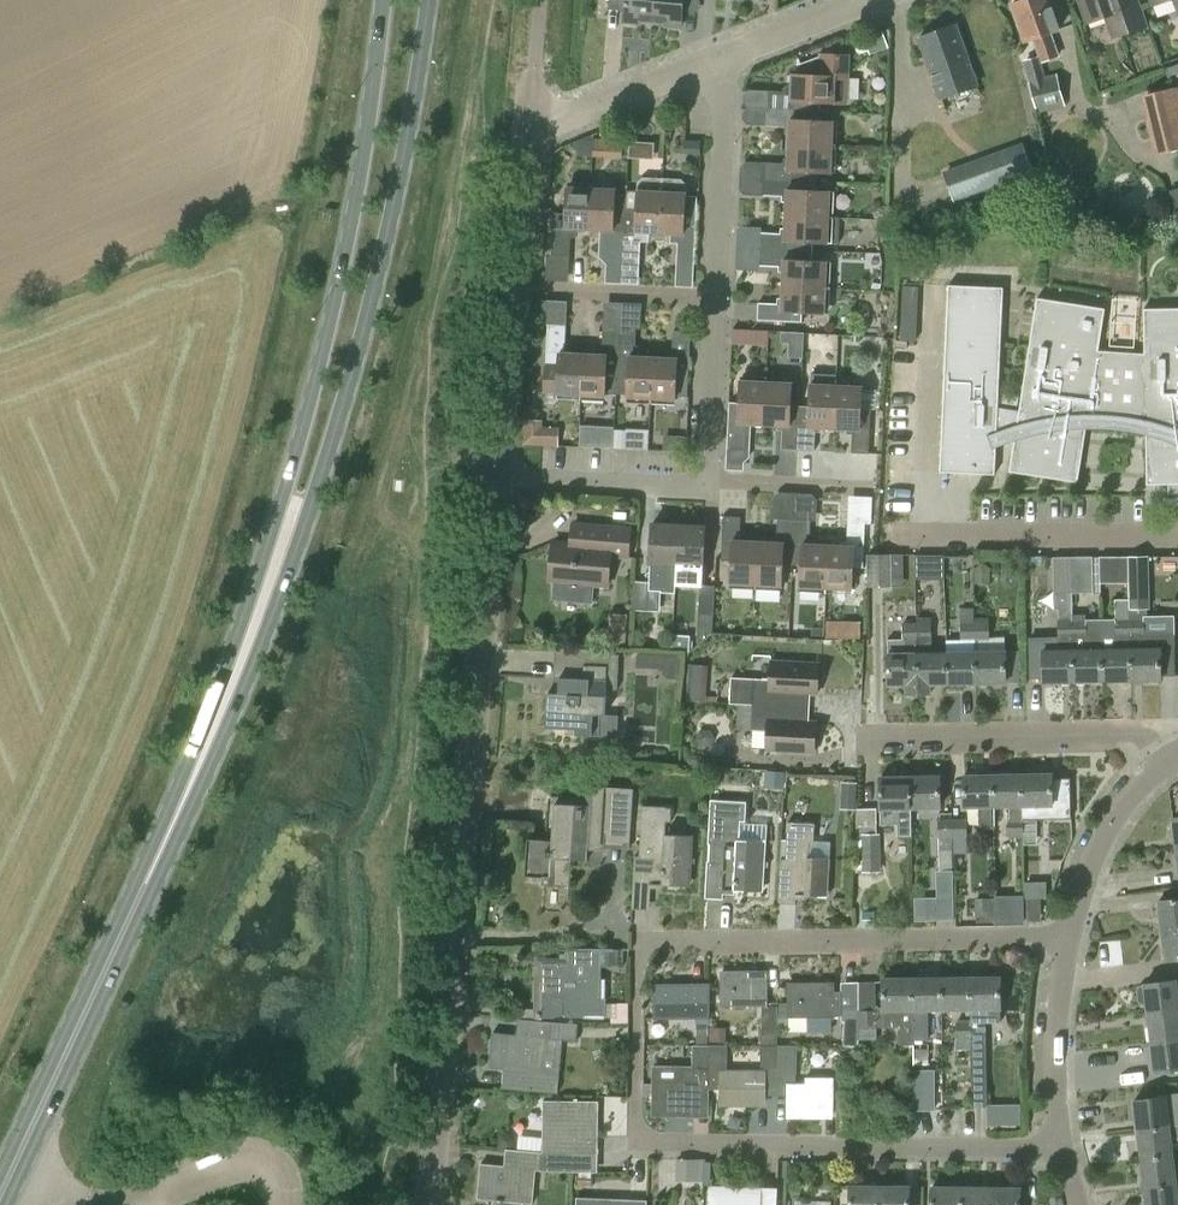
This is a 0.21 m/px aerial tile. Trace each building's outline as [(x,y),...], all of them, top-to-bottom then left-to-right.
[(652,23),(654,0),(609,0),(608,4),(625,5),(623,22),(640,24),(640,22),(652,23)] [(652,23),(664,25),(663,26),(680,28),(683,0),(654,0),(652,23)] [(1011,6),(1024,42),(1031,40),(1042,63),(1060,57),(1052,33),(1059,30),(1049,0),(1026,0),(1026,1),(1011,6)] [(1113,37),(1145,26),(1136,0),(1125,0),(1119,2),(1118,0),(1079,0),(1087,22),(1106,16),(1113,37)] [(976,86),(955,26),(918,39),(939,99),(976,86)] [(791,94),(768,93),(768,109),(811,111),(812,101),(848,103),(850,55),(821,54),(821,57),(798,65),(797,75),(792,75),(791,94)] [(1066,106),(1057,74),(1029,82),(1037,113),(1066,106)] [(1155,156),(1177,150),(1177,87),(1141,95),(1147,120),(1145,120),(1155,156)] [(790,127),(789,146),(832,148),(833,122),(811,121),(811,111),(768,109),(767,126),(790,127)] [(657,157),(657,141),(632,140),(632,156),(657,157)] [(685,141),(687,169),(703,168),(701,140),(685,141)] [(658,143),(658,158),(642,158),(642,171),(667,171),(667,143),(658,143)] [(1023,143),(971,163),(982,192),(1034,173),(1023,143)] [(765,163),(764,180),(808,183),(809,172),(830,174),(832,148),(789,146),(788,165),(765,163)] [(642,233),(659,234),(662,179),(643,178),(638,183),(638,192),(626,191),(623,259),(640,260),(642,233)] [(662,179),(659,234),(678,235),(677,262),(694,263),(697,197),(686,196),(687,185),(682,180),(662,179)] [(787,197),(786,216),(840,219),(840,216),(829,216),(830,192),(808,191),(808,183),(764,180),(763,196),(787,197)] [(571,228),(589,229),(591,189),(567,188),(566,214),(555,213),(552,255),(570,256),(571,228)] [(607,258),(623,259),(626,191),(591,189),(589,229),(608,231),(607,258)] [(762,233),(761,250),(813,253),(813,243),(839,244),(840,219),(786,216),(785,234),(762,233)] [(783,267),(782,286),(826,289),(827,263),(812,263),(813,253),(761,250),(760,266),(783,267)] [(920,338),(921,285),(905,285),(904,338),(920,338)] [(826,289),(782,286),(781,304),(758,303),(758,321),(802,323),(802,313),(824,314),(826,289)] [(1144,310),(1145,355),(1099,352),(1105,310),(1037,299),(1017,426),(1002,431),(1007,444),(1014,442),(1010,473),(1078,483),(1086,430),(1101,430),(1109,430),(1116,431),(1124,432),(1131,433),(1139,434),(1146,436),(1147,486),(1169,485),(1169,499),(1164,499),(1164,501),(1177,501),(1177,309),(1144,310)] [(607,325),(645,326),(645,301),(607,301),(607,325)] [(545,393),(581,395),(583,354),(565,353),(567,325),(549,324),(545,393)] [(606,394),(616,394),(620,328),(603,327),(602,355),(583,354),(581,395),(606,396),(606,394)] [(735,345),(772,346),(773,329),(735,327),(735,345)] [(628,397),(652,399),(654,358),(635,357),(637,329),(620,328),(616,394),(628,395),(628,397)] [(788,330),(787,355),(806,356),(808,332),(788,330)] [(654,358),(652,399),(675,400),(676,397),(687,397),(691,332),(674,331),(672,359),(654,358)] [(746,424),(764,425),(766,383),(740,382),(739,404),(729,404),(727,447),(745,447),(746,424)] [(782,449),(798,450),(800,407),(790,407),(791,384),(766,383),(764,425),(783,426),(782,449)] [(816,427),(834,428),(836,387),(810,386),(809,408),(800,407),(798,450),(815,451),(816,427)] [(836,387),(834,428),(853,429),(852,453),(868,453),(870,411),(860,410),(861,388),(836,387)] [(522,445),(542,446),(558,447),(560,427),(542,426),(542,421),(523,420),(522,445)] [(617,447),(651,448),(652,429),(617,428),(617,447)] [(730,585),(756,586),(758,543),(739,542),(741,519),(723,518),(721,562),(731,562),(730,585)] [(783,565),(792,565),(794,521),(778,520),(777,544),(758,543),(756,586),(782,588),(783,565)] [(800,588),(826,589),(828,546),(809,545),(811,522),(794,521),(792,565),(801,566),(800,588)] [(828,546),(826,589),(852,591),(853,568),(863,569),(865,524),(848,524),(847,547),(828,546)] [(650,564),(650,576),(661,576),(662,564),(677,565),(679,526),(652,525),(650,564)] [(591,545),(569,543),(554,542),(550,582),(553,583),(552,601),(593,604),(594,586),(607,587),(610,556),(628,557),(630,529),(593,526),(591,545)] [(677,565),(676,576),(691,577),(691,578),(703,578),(704,566),(706,527),(679,526),(677,565)] [(891,554),(867,555),(867,588),(891,587),(891,554)] [(915,579),(945,579),(945,556),(929,556),(915,555),(915,579)] [(1093,557),(1072,558),(1073,594),(1094,594),(1093,557)] [(1100,557),(1100,584),(1129,583),(1129,557),(1100,557)] [(1072,558),(1053,558),(1054,595),(1072,594),(1073,594),(1072,558)] [(632,611),(647,612),(650,583),(634,581),(632,611)] [(698,614),(699,614),(699,625),(711,626),(711,615),(713,615),(715,586),(700,585),(698,614)] [(1129,588),(1129,600),(1130,610),(1147,610),(1150,610),(1149,588),(1129,588)] [(1101,620),(1102,683),(1131,682),(1130,651),(1130,619),(1130,610),(1129,600),(1115,600),(1116,651),(1103,651),(1102,620),(1101,620)] [(960,609),(961,640),(975,640),(975,639),(974,622),(974,608),(960,609)] [(608,612),(605,645),(625,647),(628,614),(608,612)] [(1074,652),(1074,684),(1102,683),(1101,620),(1086,620),(1086,615),(1073,615),(1073,618),(1074,652)] [(917,618),(916,618),(917,654),(918,694),(932,694),(932,686),(948,685),(947,654),(932,654),(931,617),(917,618)] [(917,654),(916,618),(915,618),(915,623),(903,623),(903,655),(889,655),(889,686),(905,686),(905,695),(918,694),(917,654)] [(1043,636),(1043,652),(1044,684),(1074,684),(1074,652),(1073,618),(1058,618),(1058,636),(1043,636)] [(865,637),(865,620),(829,619),(828,637),(865,637)] [(1130,619),(1130,651),(1131,682),(1161,682),(1160,676),(1176,676),(1175,649),(1175,632),(1145,633),(1145,619),(1130,619)] [(975,653),(975,685),(1005,684),(1007,684),(1007,683),(1007,652),(1005,652),(1005,651),(1005,638),(989,638),(989,622),(974,622),(975,639),(976,653),(975,653)] [(675,647),(692,648),(693,637),(676,636),(675,647)] [(547,693),(545,728),(575,729),(575,736),(600,737),(601,715),(606,715),(607,685),(618,686),(620,654),(599,653),(599,649),(561,648),(559,693),(547,693)] [(975,653),(947,654),(948,685),(975,685),(975,653)] [(657,669),(658,655),(636,654),(636,668),(657,669)] [(738,704),(738,705),(786,707),(787,694),(818,696),(819,664),(771,662),(770,680),(731,678),(730,704),(738,704)] [(692,665),(689,701),(705,702),(708,666),(692,665)] [(786,707),(738,705),(737,729),(767,731),(766,751),(815,754),(817,723),(786,721),(786,707)] [(1052,776),(1022,777),(1023,807),(1023,822),(1071,821),(1070,780),(1052,781),(1052,776)] [(980,827),(994,827),(993,777),(963,778),(964,808),(979,808),(980,827)] [(993,777),(994,827),(995,827),(994,807),(1008,807),(1008,838),(1023,837),(1023,807),(1022,777),(993,777)] [(939,778),(910,779),(911,809),(939,809),(939,778)] [(911,809),(910,779),(880,779),(881,825),(897,825),(897,836),(911,836),(911,809)] [(585,806),(554,804),(551,841),(526,841),(524,877),(541,879),(541,884),(569,886),(571,860),(587,861),(588,848),(629,847),(632,790),(586,787),(585,806)] [(739,824),(745,824),(746,804),(710,802),(705,900),(723,901),(723,892),(763,894),(766,843),(739,841),(739,824)] [(665,822),(669,822),(670,808),(641,806),(638,857),(633,857),(631,894),(651,895),(651,885),(690,887),(692,837),(664,835),(665,822)] [(862,808),(864,832),(880,831),(879,807),(862,808)] [(953,866),(952,819),(951,819),(951,813),(944,813),(944,810),(940,810),(940,819),(938,819),(939,870),(953,870),(953,866)] [(952,819),(953,850),(958,850),(958,839),(965,838),(965,819),(952,819)] [(780,860),(778,906),(796,907),(796,896),(828,898),(830,860),(808,859),(809,843),(814,843),(815,825),(787,824),(785,860),(780,860)] [(881,872),(880,834),(877,834),(861,834),(861,836),(856,836),(854,862),(855,907),(868,907),(867,873),(881,872)] [(1045,884),(1026,884),(1027,899),(1045,898),(1045,884)] [(940,916),(940,896),(917,896),(917,916),(940,916)] [(1024,924),(1024,923),(1024,896),(995,896),(995,925),(1017,924),(1024,924)] [(1158,903),(1162,932),(1177,930),(1177,901),(1158,903)] [(1162,932),(1165,961),(1177,959),(1177,930),(1162,932)] [(601,967),(623,967),(623,950),(567,949),(567,964),(561,964),(561,961),(545,960),(545,980),(537,980),(536,1005),(542,1005),(541,1010),(536,1010),(536,1017),(553,1018),(563,1014),(565,1017),(605,1018),(606,999),(600,998),(601,967)] [(722,1007),(761,1007),(761,1030),(778,1030),(777,1005),(766,1006),(765,973),(721,973),(722,1007)] [(859,1011),(858,1040),(877,1040),(877,1028),(899,1028),(898,1045),(913,1045),(913,1042),(912,980),(883,980),(883,1010),(883,1011),(876,1011),(859,1011)] [(912,980),(913,1042),(927,1042),(927,1013),(941,1013),(941,980),(912,980)] [(941,980),(941,1013),(956,1013),(970,1013),(970,980),(941,980)] [(970,980),(970,1013),(971,1013),(971,1022),(971,1040),(972,1107),(987,1107),(985,1070),(986,1023),(1000,1022),(1000,1013),(1000,980),(970,980)] [(1148,1015),(1177,1011),(1177,996),(1176,982),(1144,986),(1140,987),(1137,990),(1138,1001),(1142,1004),(1146,1004),(1148,1015)] [(790,1009),(790,1017),(807,1017),(807,1032),(831,1032),(831,1017),(834,1017),(834,1016),(840,1016),(840,992),(834,992),(834,984),(789,985),(790,1009)] [(710,995),(700,995),(691,995),(691,986),(655,986),(655,1019),(710,1019),(710,995)] [(628,1003),(611,1004),(611,1024),(628,1024),(628,1003)] [(843,1011),(843,1047),(844,1047),(858,1047),(858,1040),(859,1011),(843,1011)] [(1151,1043),(1177,1040),(1177,1011),(1148,1015),(1151,1043)] [(558,1094),(562,1041),(576,1042),(578,1025),(542,1022),(518,1020),(516,1035),(493,1033),(489,1067),(504,1068),(502,1089),(558,1094)] [(957,1022),(957,1040),(971,1040),(971,1022),(957,1022)] [(700,1044),(708,1044),(708,1023),(696,1023),(696,1037),(700,1037),(700,1044)] [(709,1042),(726,1043),(726,1025),(710,1024),(709,1042)] [(761,1030),(761,1047),(778,1047),(778,1046),(777,1046),(778,1030),(761,1030)] [(1151,1043),(1155,1073),(1177,1070),(1177,1040),(1151,1043)] [(913,1045),(913,1063),(927,1063),(927,1042),(913,1042),(913,1045)] [(710,1046),(710,1069),(727,1069),(728,1045),(710,1045),(710,1046)] [(692,1069),(710,1069),(710,1046),(692,1046),(692,1069)] [(778,1046),(778,1047),(777,1076),(789,1076),(788,1119),(832,1119),(833,1078),(805,1078),(805,1084),(795,1084),(795,1075),(797,1075),(797,1046),(778,1046)] [(777,1076),(778,1047),(761,1047),(761,1068),(766,1068),(765,1069),(777,1069),(777,1076)] [(843,1047),(843,1067),(859,1067),(858,1047),(844,1047),(843,1047)] [(934,1111),(934,1071),(914,1071),(914,1111),(934,1111)] [(721,1106),(765,1107),(765,1073),(721,1073),(721,1106)] [(654,1085),(654,1118),(698,1118),(699,1085),(654,1085)] [(1163,1098),(1133,1102),(1137,1131),(1177,1127),(1177,1093),(1163,1095),(1163,1098)] [(541,1155),(539,1172),(570,1172),(597,1173),(597,1154),(598,1101),(543,1101),(542,1138),(542,1154),(541,1154),(541,1155)] [(987,1105),(987,1126),(1020,1125),(1020,1104),(987,1105)] [(1141,1160),(1172,1157),(1170,1141),(1177,1140),(1177,1127),(1137,1131),(1141,1160)] [(477,1200),(496,1202),(496,1204),(523,1204),(529,1204),(534,1204),(537,1172),(539,1172),(541,1155),(541,1154),(507,1151),(505,1167),(481,1165),(477,1200)] [(680,1179),(712,1180),(713,1158),(680,1157),(680,1179)] [(1144,1189),(1177,1185),(1177,1169),(1174,1170),(1172,1157),(1141,1160),(1144,1189)] [(762,1194),(762,1188),(710,1185),(710,1191),(709,1204),(761,1204),(762,1194)] [(1146,1204),(1177,1204),(1177,1198),(1177,1185),(1144,1189),(1146,1204)] [(881,1187),(850,1187),(850,1204),(880,1204),(881,1187)] [(880,1204),(909,1204),(910,1188),(881,1187),(880,1204)] [(961,1188),(932,1188),(932,1204),(961,1204),(961,1188)] [(961,1204),(990,1204),(990,1189),(961,1188),(961,1204)] [(990,1189),(990,1204),(1019,1204),(1020,1189),(990,1189)]
